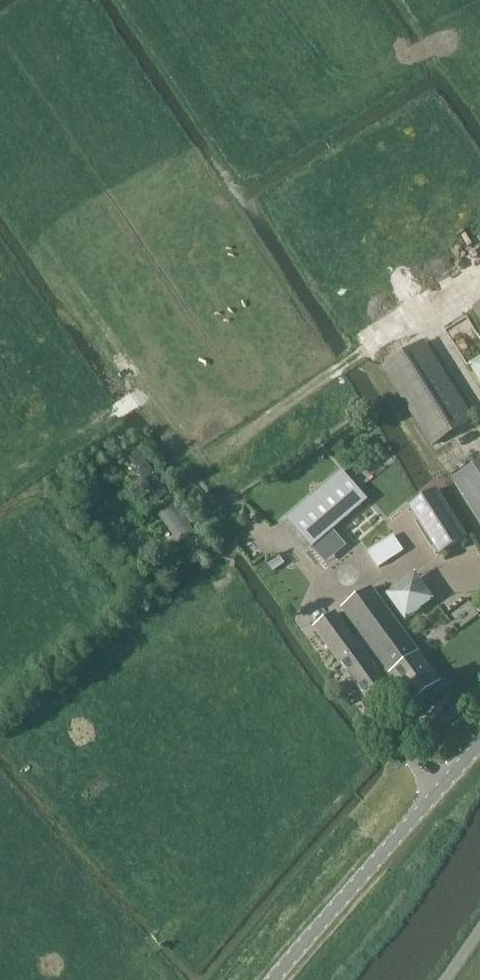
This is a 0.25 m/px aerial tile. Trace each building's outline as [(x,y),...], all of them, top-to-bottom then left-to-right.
[(424,341),(383,367),(432,444),(472,419),(424,341)] [(479,379),(479,357),(471,362),(479,379)] [(143,449),(133,456),(162,501),(173,494),(143,449)] [(454,476),(479,521),(479,461),(454,476)] [(312,549),(368,501),(341,471),(286,519),(312,549)] [(438,488),(410,506),(440,553),(468,535),(438,488)] [(176,503),(161,514),(179,541),(194,530),(176,503)] [(369,553),(379,569),(404,552),(393,536),(369,553)] [(407,618),(436,598),(418,572),(389,592),(407,618)] [(386,671),(381,674),(391,688),(397,684),(411,703),(440,681),(371,587),(340,609),(346,617),(386,671)] [(336,613),(313,629),(370,706),(391,690),(390,689),(391,688),(381,674),(386,671),(346,617),(342,621),(336,613)]
